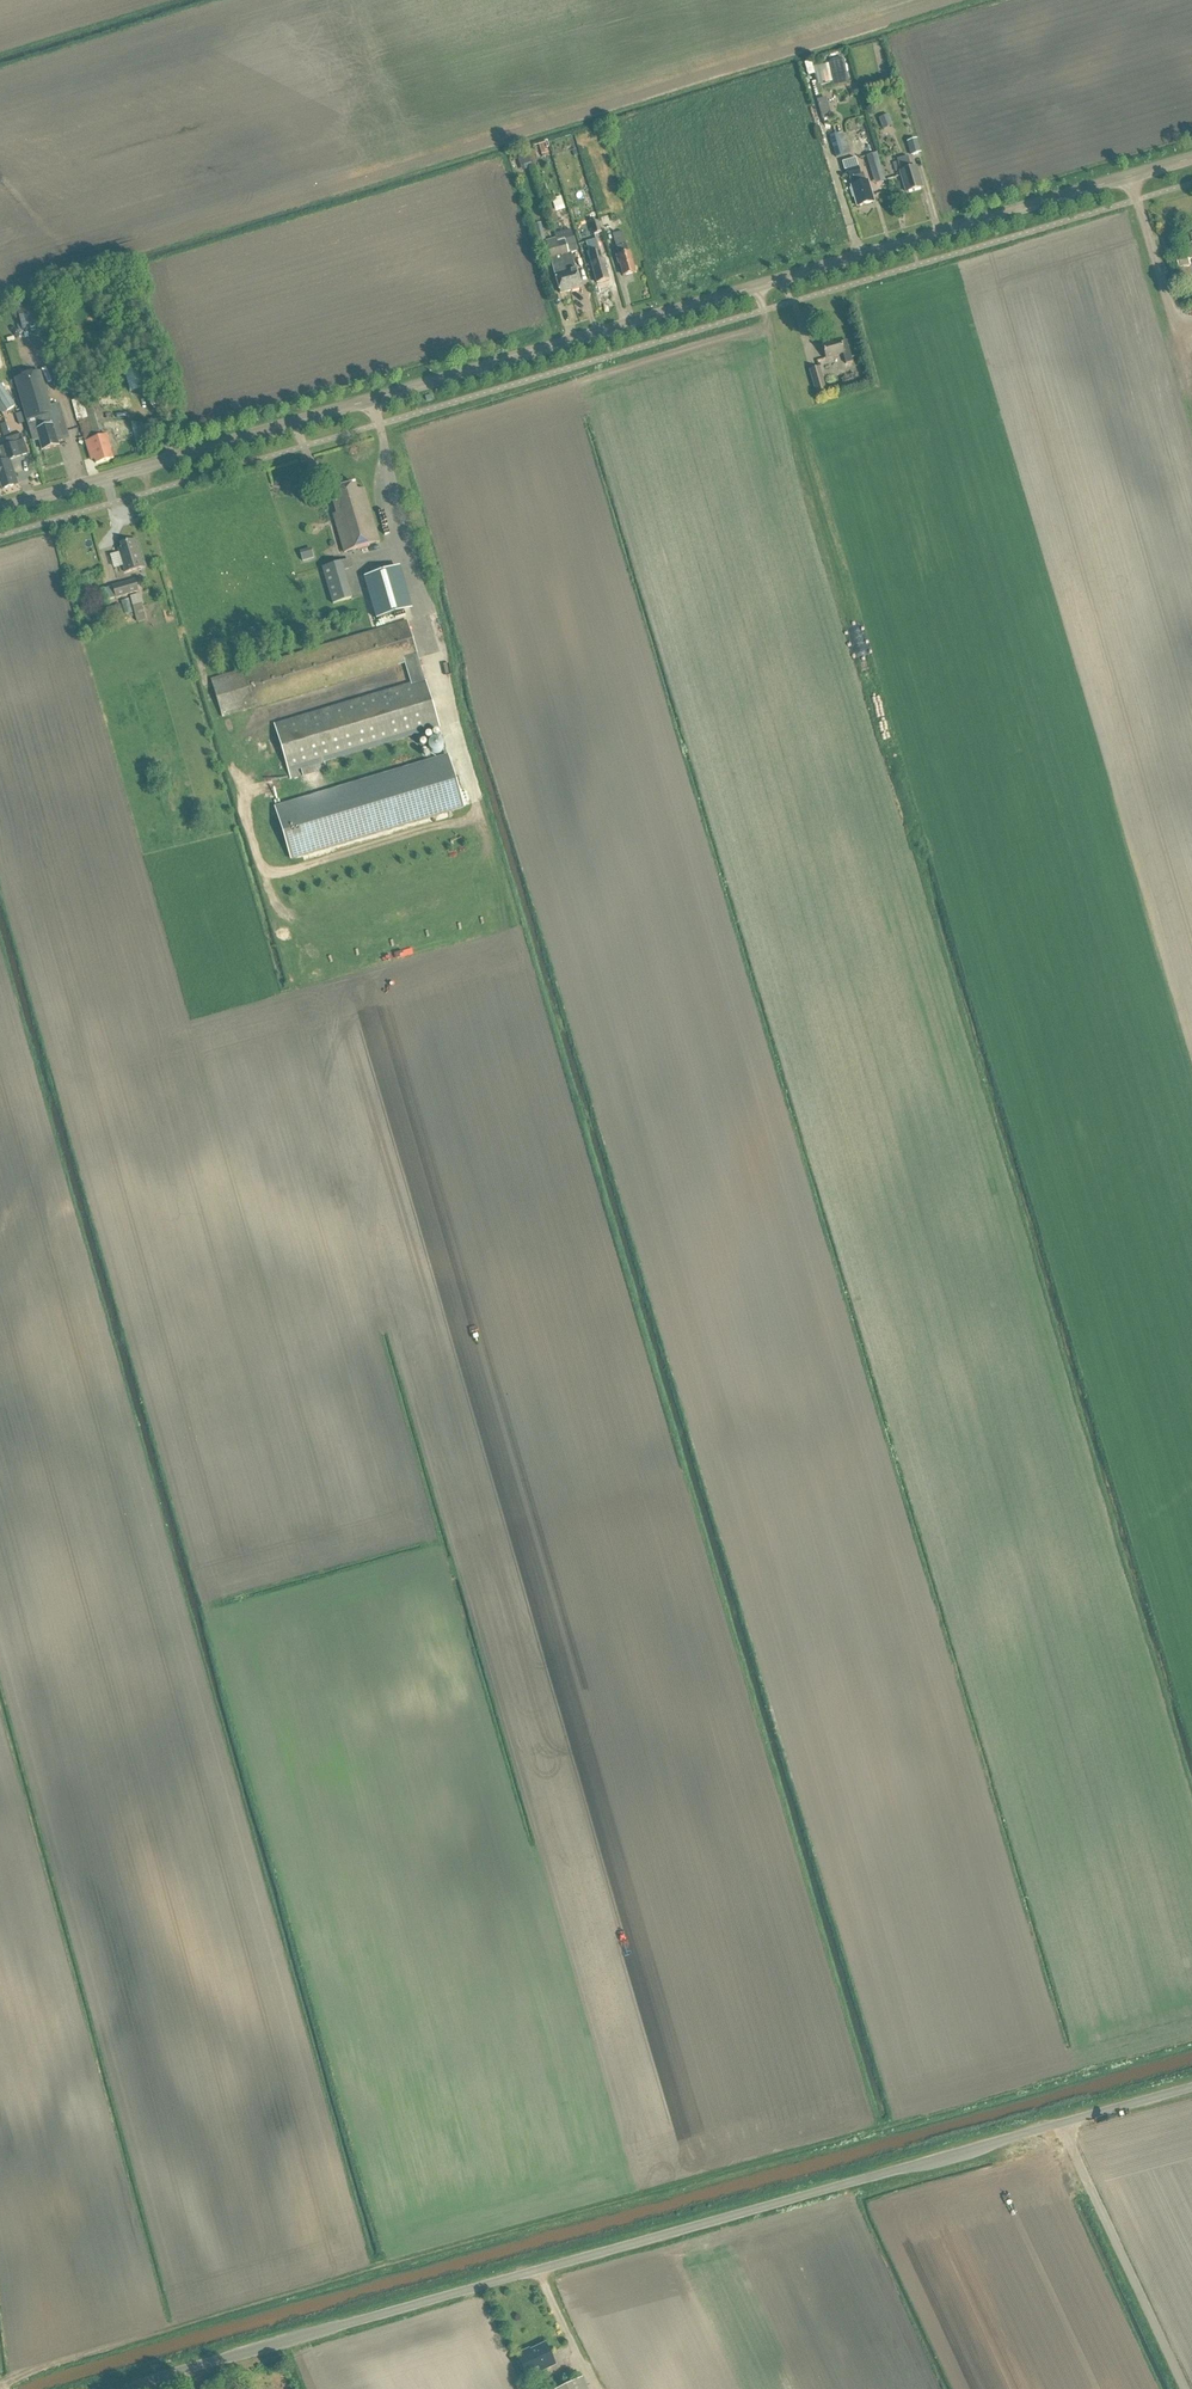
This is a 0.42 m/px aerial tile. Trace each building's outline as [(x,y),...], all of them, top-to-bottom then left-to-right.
[(844,61),(831,63),(836,87),(849,84),(844,61)] [(804,64),(807,77),(814,76),(817,85),(812,87),(814,95),(820,94),(825,90),(833,88),(828,65),(817,68),(815,63),(811,64),(811,63),(804,64)] [(879,119),(883,130),(892,127),(888,116),(879,119)] [(840,141),(831,144),(836,159),(845,157),(840,141)] [(915,142),(905,144),(910,158),(920,155),(915,142)] [(542,158),(548,156),(545,145),(539,146),(542,158)] [(873,181),(883,178),(876,155),(866,158),(873,181)] [(529,156),(518,159),(522,172),(533,169),(529,156)] [(911,170),(908,157),(897,161),(906,194),(922,189),(916,168),(911,170)] [(858,208),(873,203),(867,182),(863,184),(856,161),(846,164),(848,171),(847,171),(858,208)] [(561,197),(552,200),(556,213),(565,210),(561,197)] [(556,213),(549,215),(551,225),(558,223),(556,213)] [(596,215),(588,217),(590,224),(598,222),(596,215)] [(603,216),(605,227),(612,226),(610,215),(603,216)] [(598,222),(586,225),(588,234),(593,232),(594,236),(601,234),(598,222)] [(541,224),(534,226),(538,242),(545,240),(541,224)] [(564,267),(571,292),(581,289),(571,254),(576,253),(573,240),(574,240),(571,231),(555,236),(556,240),(555,240),(563,265),(566,264),(567,266),(564,267)] [(617,257),(616,257),(618,265),(620,265),(624,277),(635,274),(632,265),(633,265),(629,253),(627,254),(622,233),(611,236),(617,257)] [(563,265),(555,240),(546,243),(551,259),(550,259),(555,277),(556,279),(555,281),(558,285),(560,295),(571,292),(564,267),(567,266),(566,264),(563,265)] [(602,261),(596,241),(587,244),(592,264),(591,264),(594,275),(595,275),(597,285),(608,281),(605,269),(607,269),(605,260),(602,261)] [(1187,257),(1187,258),(1178,260),(1180,267),(1190,265),(1188,260),(1191,259),(1191,256),(1187,257)] [(37,301),(25,305),(29,321),(41,318),(37,301)] [(841,343),(840,341),(822,346),(826,360),(844,354),(847,365),(852,363),(848,347),(847,342),(841,343)] [(816,394),(826,391),(819,368),(810,371),(816,394)] [(29,385),(18,388),(22,403),(28,423),(34,421),(49,417),(50,417),(53,416),(40,373),(27,377),(29,385)] [(841,379),(843,386),(846,387),(857,384),(855,374),(844,377),(841,379)] [(101,438),(89,401),(75,405),(91,460),(95,459),(97,464),(113,460),(110,449),(111,449),(107,436),(101,438)] [(19,426),(23,424),(25,423),(22,413),(20,414),(16,415),(19,426)] [(34,421),(28,423),(34,443),(40,441),(43,451),(59,446),(53,426),(50,417),(49,417),(34,421)] [(4,437),(10,436),(6,424),(0,426),(4,437)] [(1,479),(4,489),(3,489),(3,490),(18,485),(11,460),(21,457),(28,455),(24,442),(23,436),(7,441),(8,447),(4,448),(0,449),(0,479),(1,479)] [(344,554),(380,544),(364,489),(357,492),(355,485),(334,491),(338,504),(334,505),(337,515),(333,516),(344,554)] [(144,568),(136,541),(132,542),(121,545),(122,549),(119,550),(125,574),(144,568)] [(304,560),(315,558),(312,547),(301,550),(304,560)] [(349,560),(322,568),(333,605),(352,599),(344,571),(352,569),(349,560)] [(406,613),(404,605),(394,570),(367,578),(364,579),(376,621),(406,613)] [(117,597),(140,591),(136,579),(113,586),(117,597)] [(131,597),(137,623),(146,621),(140,595),(131,597)] [(105,609),(109,621),(124,616),(120,605),(105,609)] [(222,718),(258,707),(404,663),(410,682),(272,724),(289,780),(325,769),(323,762),(439,728),(418,659),(407,622),(211,681),(222,718)] [(283,834),(291,860),(464,808),(456,782),(448,756),(275,808),(283,834)] [(517,2363),(521,2370),(523,2369),(526,2377),(555,2364),(545,2343),(529,2350),(529,2348),(521,2352),(522,2353),(517,2356),(519,2362),(517,2363)] [(557,2388),(587,2388),(581,2378),(557,2388)]
